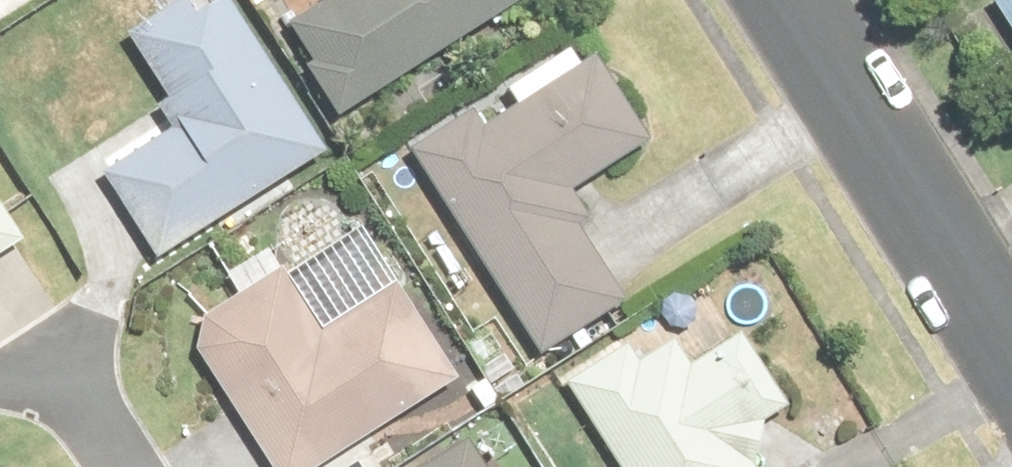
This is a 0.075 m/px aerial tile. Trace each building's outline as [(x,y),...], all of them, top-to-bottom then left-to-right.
[(225,0),(180,0),(122,39),(163,100),(154,106),(169,128),(101,174),(159,261),(325,149),(225,0)] [(517,0),(321,0),(277,28),(334,117),(517,0)] [(1011,36),(1011,0),(990,0),(1011,36)] [(473,106),(405,149),(534,354),(621,300),(574,225),(594,213),(576,184),(646,140),(593,55),(484,124),(473,106)] [(24,245),(0,206),(0,260),(24,245)] [(449,428),(433,402),(460,385),(393,277),(317,325),(281,268),(200,319),(196,353),(267,466),(387,466),(449,428)] [(562,381),(617,466),(737,466),(725,448),(789,408),(742,335),(691,368),(673,339),(636,363),(623,342),(562,381)] [(418,466),(505,466),(479,427),(418,466)]
